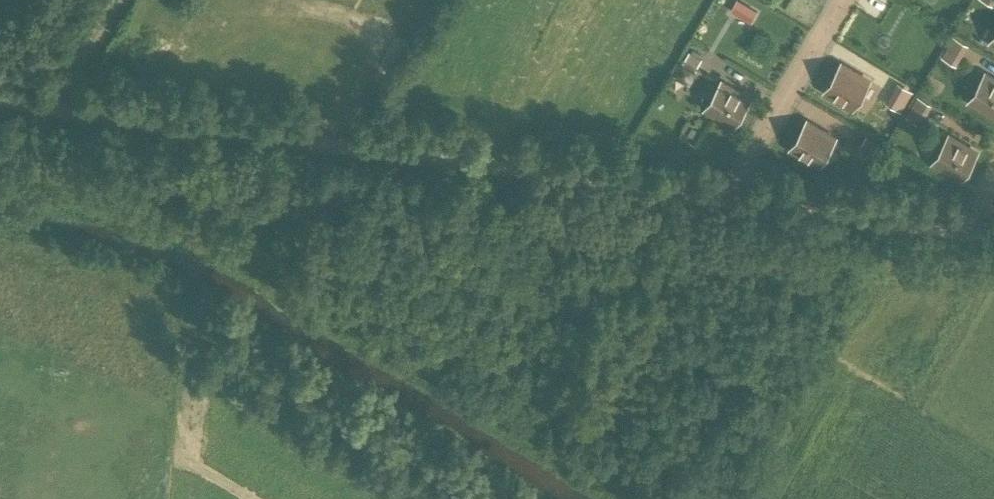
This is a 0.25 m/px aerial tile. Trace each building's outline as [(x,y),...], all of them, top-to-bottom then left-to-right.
[(732,9),(755,19),(761,6),(747,0),(736,0),(732,9)] [(953,36),(941,56),(956,65),(968,44),(953,36)] [(871,80),(843,63),(826,91),(855,107),(871,80)] [(993,117),(993,80),(988,76),(971,103),(993,117)] [(754,100),(725,83),(709,110),(737,127),(754,100)] [(900,83),(888,103),(900,111),(912,91),(900,83)] [(905,116),(921,125),(932,104),(917,96),(905,116)] [(779,152),(807,168),(823,141),(795,124),(779,152)] [(935,165),(963,182),(980,154),(951,138),(935,165)]
